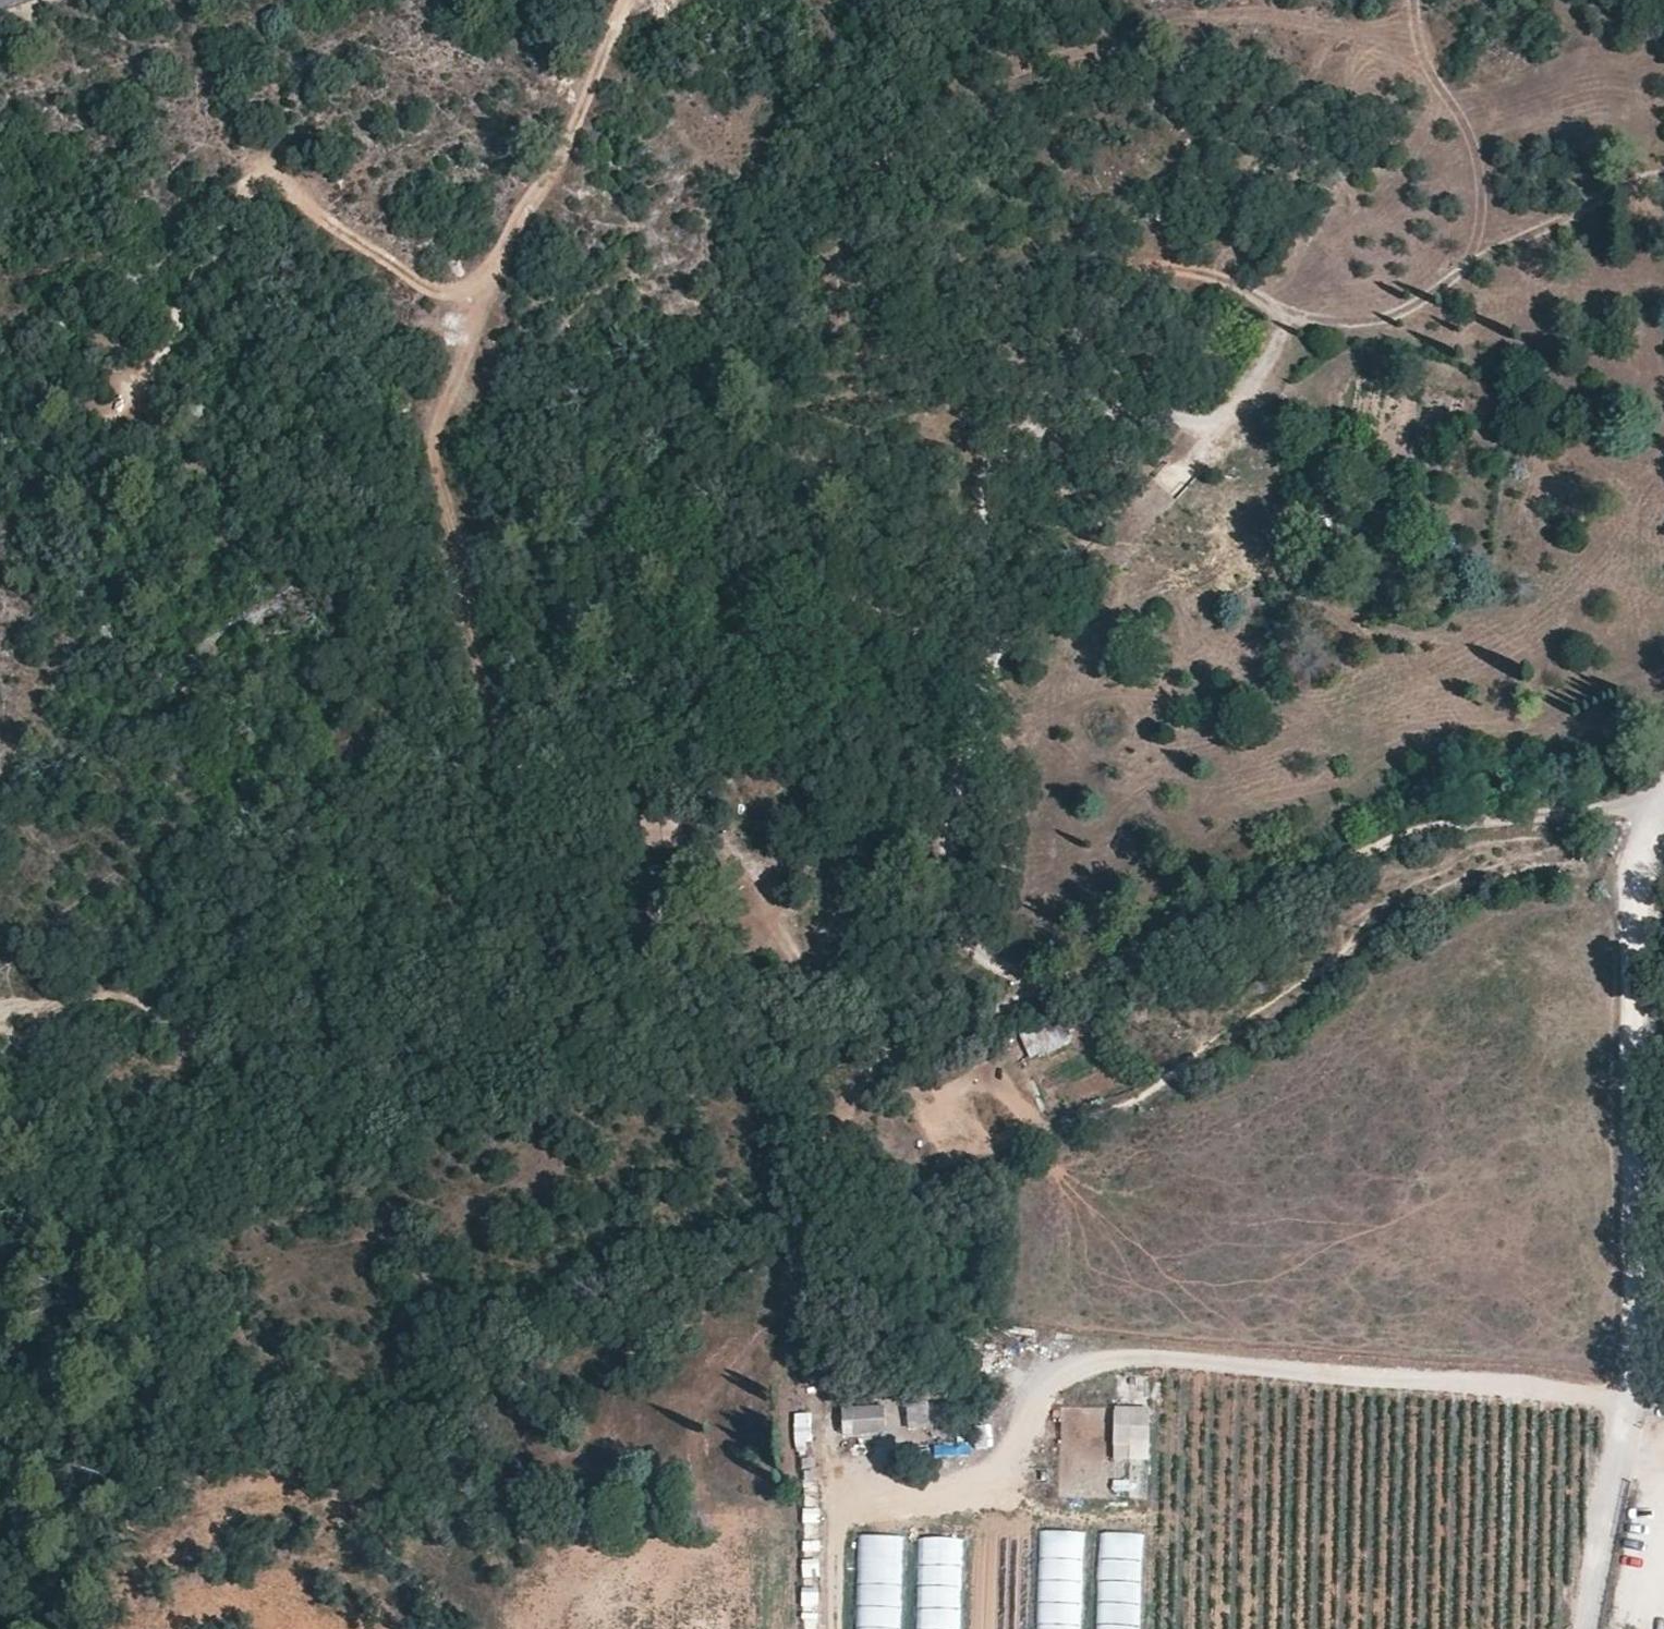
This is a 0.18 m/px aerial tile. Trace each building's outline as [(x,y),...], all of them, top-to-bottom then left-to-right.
[(677,803),(639,808),(645,852),(683,847),(677,803)] [(1304,1001),(1313,1014),(1326,1005),(1317,993),(1304,1001)] [(1069,1045),(1063,1021),(1021,1031),(1027,1055),(1069,1045)] [(882,1408),(841,1408),(840,1433),(883,1433),(882,1408)] [(909,1429),(926,1428),(925,1408),(908,1409),(909,1429)] [(1149,1409),(1115,1408),(1114,1459),(1148,1460),(1149,1409)] [(1040,1532),(1037,1628),(1082,1628),(1084,1533),(1040,1532)] [(861,1534),(859,1628),(904,1628),(906,1535),(861,1534)] [(1100,1534),(1098,1628),(1143,1628),(1145,1535),(1100,1534)] [(918,1538),(916,1628),(961,1628),(963,1539),(918,1538)]
